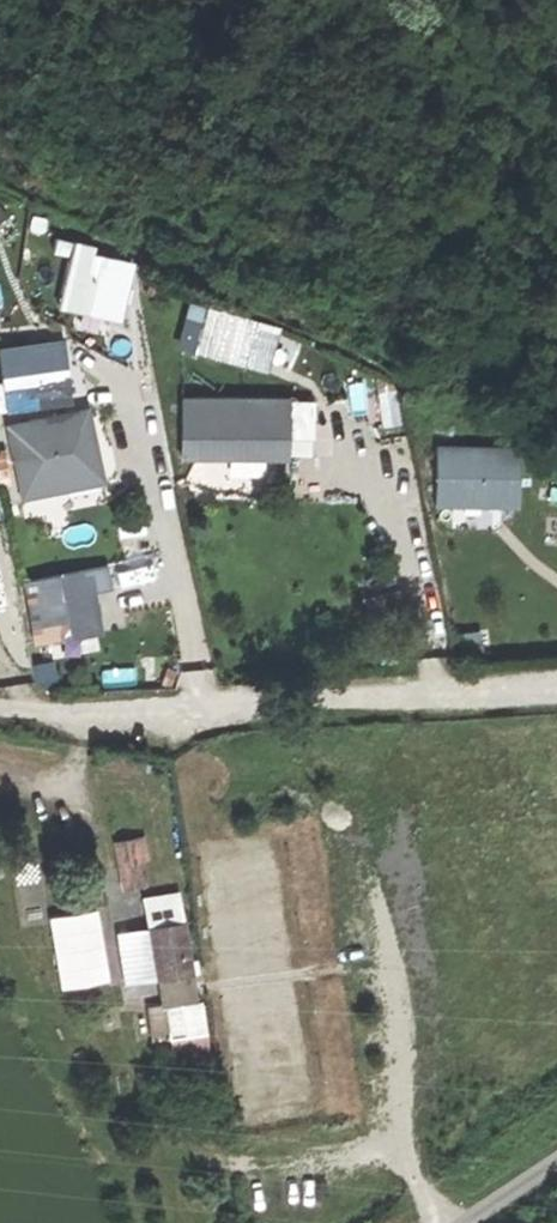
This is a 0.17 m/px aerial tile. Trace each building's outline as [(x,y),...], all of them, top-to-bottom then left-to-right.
[(55,306),(118,319),(132,256),(69,242),(55,306)] [(173,343),(265,371),(279,324),(187,297),(173,343)] [(64,335),(0,341),(0,408),(70,402),(64,335)] [(283,402),(188,403),(188,453),(283,452),(283,402)] [(88,415),(8,429),(19,488),(99,474),(88,415)] [(436,506),(513,505),(513,451),(436,451),(436,506)] [(111,591),(103,570),(35,582),(48,641),(97,630),(92,596),(111,591)] [(122,886),(139,884),(136,860),(119,862),(122,886)] [(154,976),(190,970),(176,890),(141,896),(154,976)] [(99,906),(49,912),(56,986),(106,981),(99,906)] [(168,1034),(185,1031),(179,1001),(163,1004),(168,1034)]
